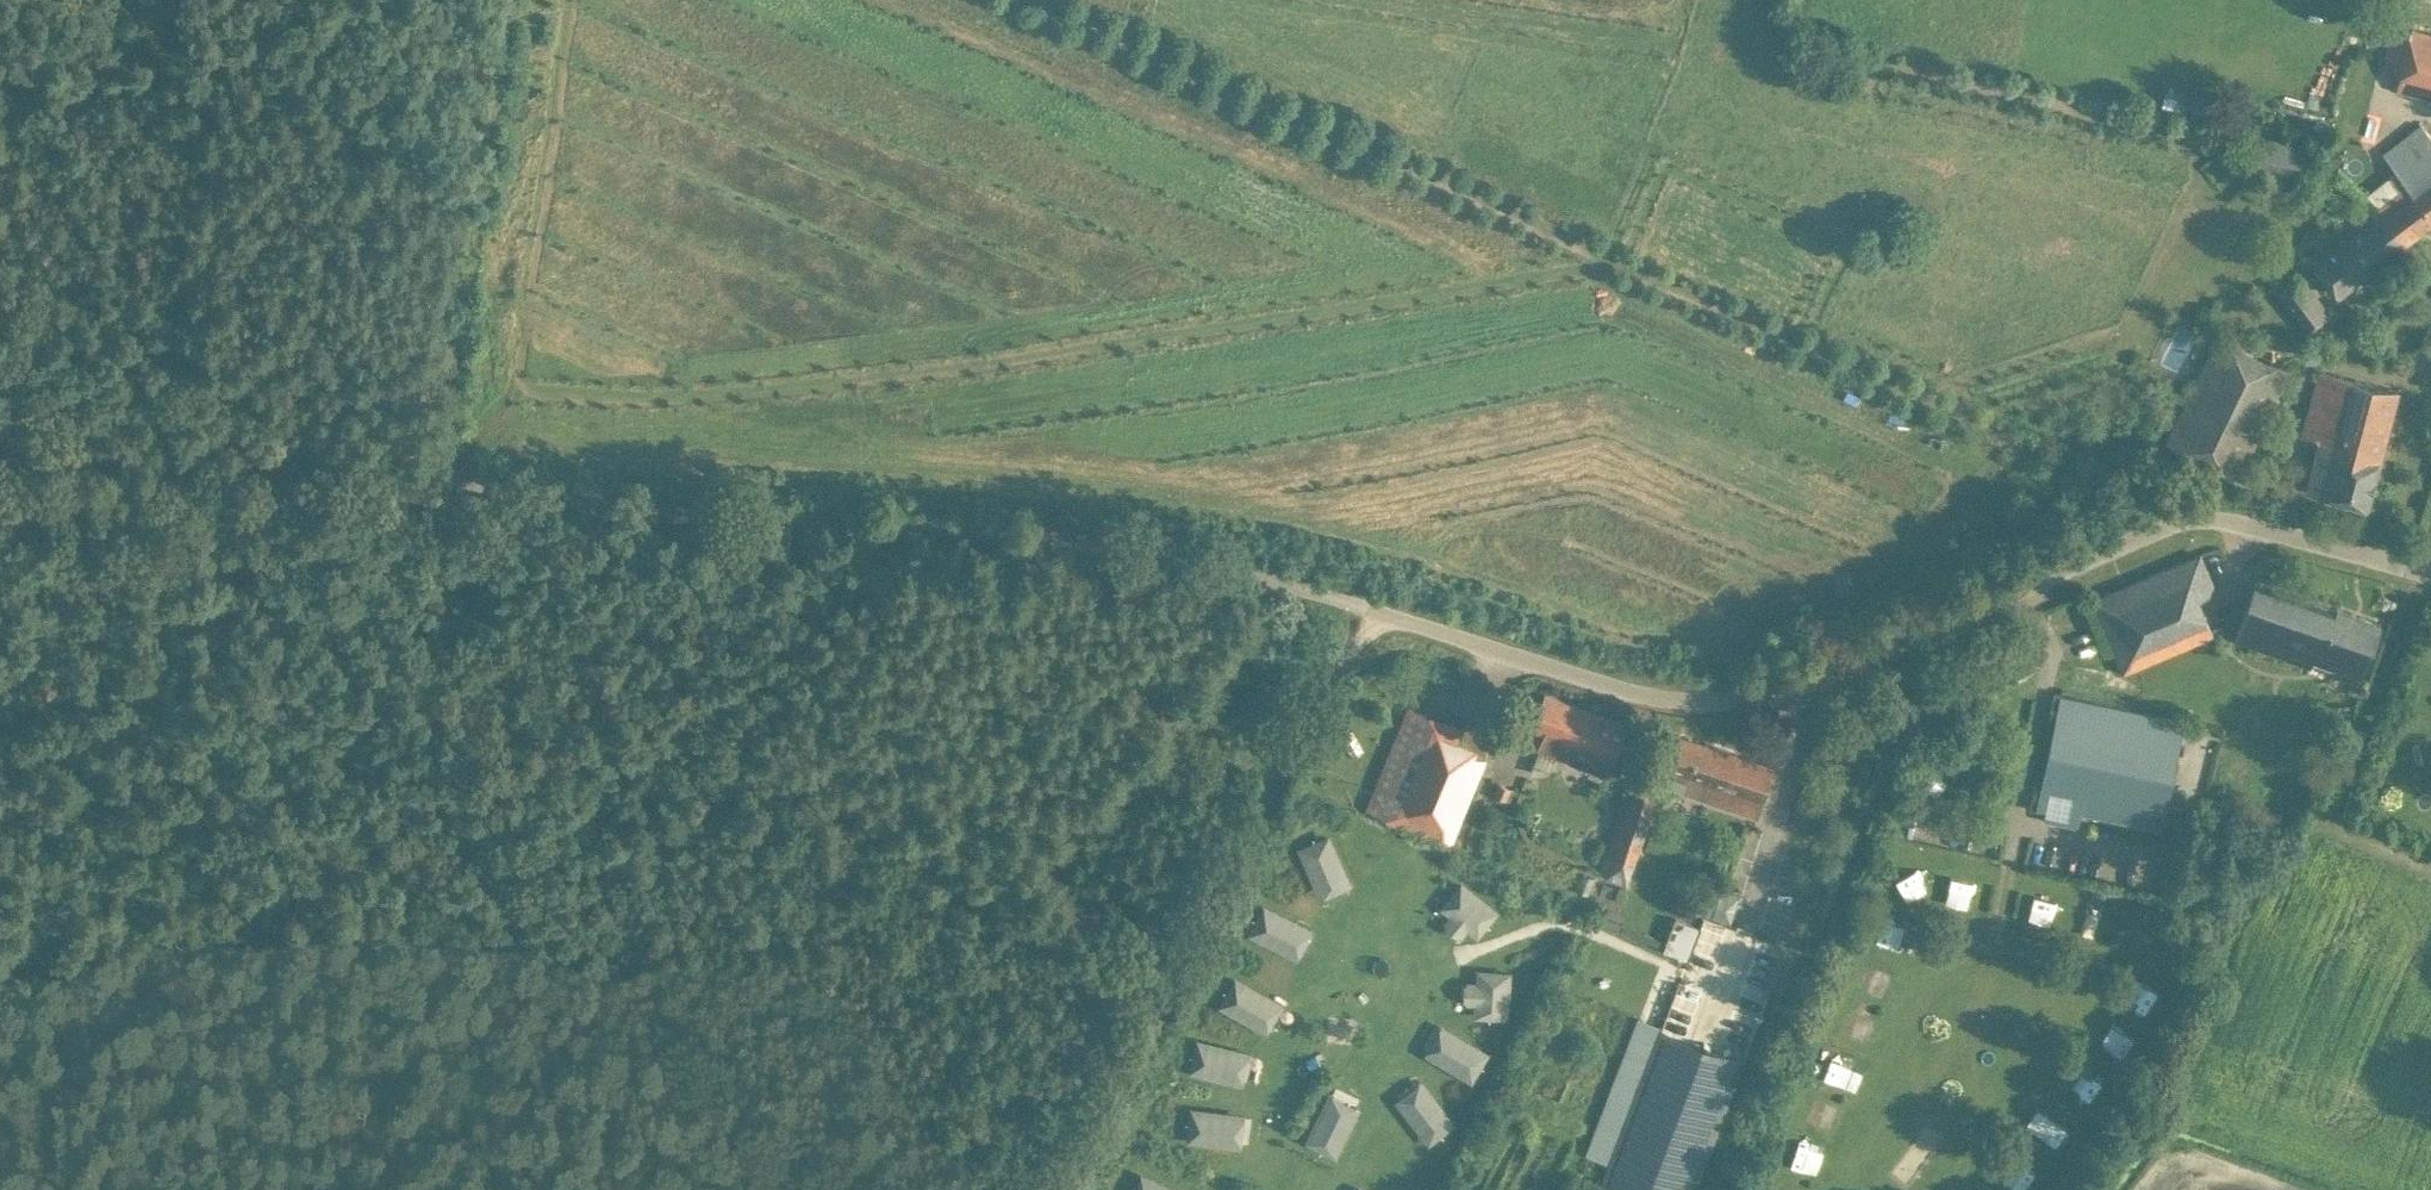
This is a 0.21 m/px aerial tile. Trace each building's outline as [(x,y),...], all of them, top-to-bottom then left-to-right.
[(2400,4),(2395,23),(2396,24),(2382,79),(2399,83),(2398,89),(2430,98),(2430,12),(2400,4)] [(2182,90),(2177,112),(2204,117),(2207,118),(2212,96),(2182,90)] [(2338,293),(2430,222),(2430,136),(2422,123),(2384,152),(2397,168),(2367,191),(2378,205),(2346,229),(2348,233),(2313,260),(2338,293)] [(2309,177),(2317,146),(2268,134),(2260,164),(2309,177)] [(2360,149),(2342,170),(2357,183),(2375,162),(2360,149)] [(2238,475),(2248,454),(2289,368),(2218,334),(2177,419),(2167,441),(2238,475)] [(2368,504),(2398,389),(2320,369),(2304,434),(2319,438),(2307,488),(2368,504)] [(2093,599),(2123,671),(2212,633),(2197,597),(2215,590),(2200,553),(2093,599)] [(2235,637),(2311,664),(2314,658),(2333,665),(2331,671),(2360,681),(2380,622),(2256,579),(2235,637)] [(1627,726),(1544,692),(1531,725),(1544,731),(1538,747),(1606,775),(1627,726)] [(2081,812),(2162,830),(2165,818),(2179,821),(2182,805),(2168,802),(2185,720),(2061,693),(2037,808),(2046,810),(2043,819),(2078,826),(2081,812)] [(1366,808),(1389,817),(1414,827),(1453,842),(1487,757),(1475,752),(1478,745),(1459,737),(1464,725),(1407,703),(1366,808)] [(1656,764),(1651,780),(1658,782),(1758,815),(1774,765),(1666,730),(1655,763),(1656,764)] [(1514,788),(1500,783),(1495,795),(1509,800),(1514,788)] [(1604,859),(1598,876),(1624,885),(1630,867),(1638,844),(1612,835),(1604,859)] [(1947,901),(1967,904),(1970,880),(1950,877),(1947,901)] [(1465,880),(1440,906),(1472,936),(1497,910),(1465,880)] [(2033,895),(2030,915),(2060,920),(2063,899),(2033,895)] [(2079,928),(2102,931),(2105,909),(2082,906),(2079,928)] [(1673,913),(1669,924),(1695,935),(1700,923),(1673,913)] [(1745,952),(1773,963),(1781,944),(1753,933),(1745,952)] [(1475,1018),(1510,1017),(1509,968),(1474,969),(1475,1018)] [(1477,1081),(1494,1050),(1441,1022),(1424,1053),(1477,1081)] [(1600,1182),(1621,1189),(1691,1189),(1742,1055),(1705,1040),(1701,1049),(1635,1024),(1613,1084),(1634,1092),(1600,1182)] [(1421,1078),(1393,1103),(1432,1145),(1460,1120),(1421,1078)] [(1806,1120),(1839,1131),(1846,1112),(1813,1100),(1806,1120)] [(1791,1161),(1811,1170),(1820,1149),(1800,1140),(1791,1161)]
